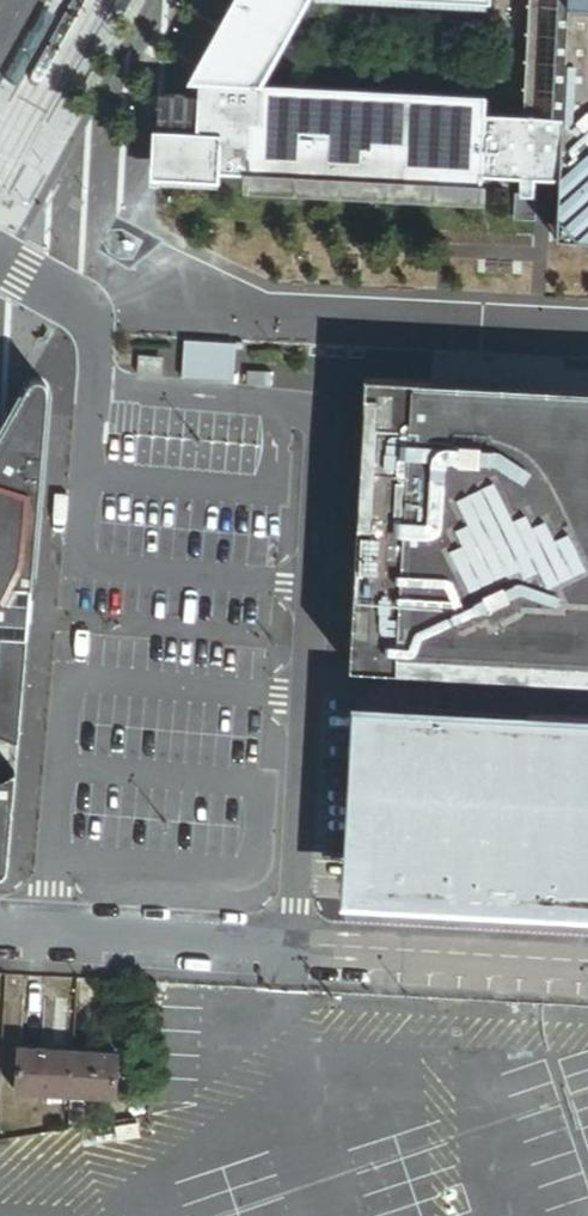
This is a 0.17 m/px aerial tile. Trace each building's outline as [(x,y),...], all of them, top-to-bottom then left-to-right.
[(519,110),(483,109),(482,91),(257,80),(195,77),(195,80),(194,129),(182,128),(158,127),(157,166),(478,183),(479,172),(518,175),(517,191),(529,192),(531,175),(554,176),(552,235),(587,237),(587,0),(524,0),(519,110)] [(179,80),(195,80),(195,77),(257,80),(301,0),(221,0),(179,80)] [(181,116),(182,91),(161,90),(157,92),(153,98),(152,105),(155,111),(160,114),(167,115),(181,116)] [(17,742),(47,388),(43,382),(39,381),(35,381),(28,386),(0,436),(0,734),(17,742)] [(461,435),(431,433),(433,407),(366,404),(351,667),(384,669),(587,680),(587,442),(461,435)] [(433,407),(431,433),(461,435),(587,442),(587,416),(433,407)] [(358,721),(349,904),(587,917),(587,731),(358,721)] [(3,874),(5,872),(7,868),(14,771),(2,778),(0,779),(0,875),(3,874)] [(61,1093),(64,1050),(18,1047),(17,1091),(61,1093)] [(75,1050),(64,1050),(61,1093),(72,1094),(75,1050)] [(119,1052),(75,1050),(72,1094),(85,1095),(117,1096),(119,1052)] [(85,1095),(72,1094),(70,1123),(83,1121),(85,1095)]
